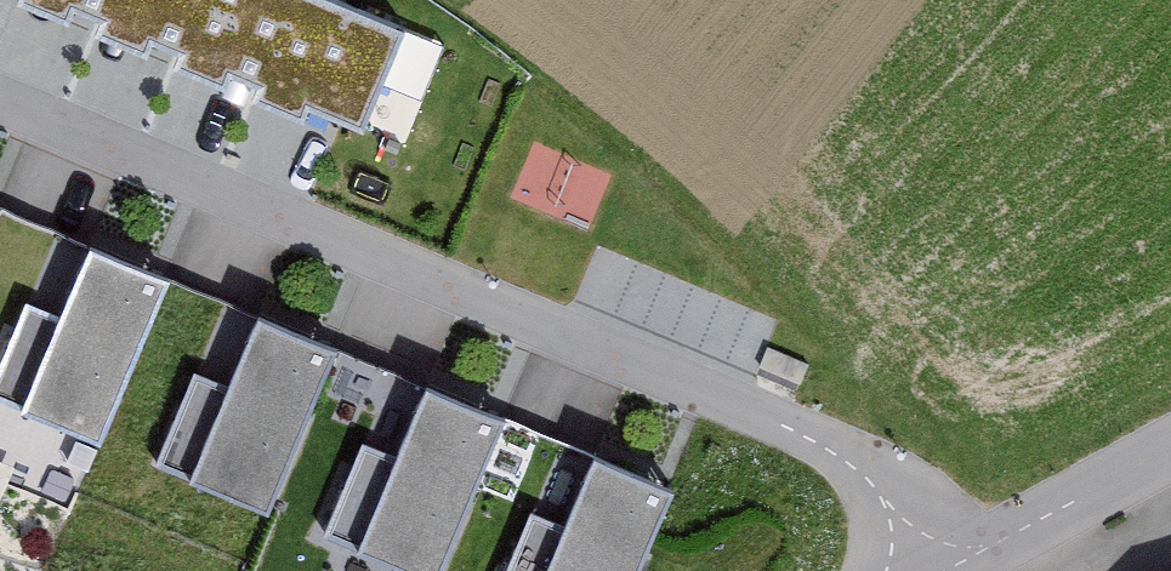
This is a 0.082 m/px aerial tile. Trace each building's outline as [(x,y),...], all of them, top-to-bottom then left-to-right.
[(12,8),(68,30),(74,14),(103,26),(96,43),(143,62),(150,46),(179,58),(172,74),(222,94),(229,78),(261,91),(254,107),(304,127),(308,117),(362,139),(403,36),(313,0),(15,0),(12,8)] [(88,249),(59,319),(26,306),(0,369),(0,407),(98,448),(167,281),(88,249)] [(338,350),(259,317),(230,388),(197,374),(157,470),(269,516),(338,350)] [(426,389),(396,459),(364,446),(324,541),(396,570),(443,570),(505,421),(426,389)] [(594,464),(565,534),(532,521),(511,570),(642,570),(673,496),(594,464)]
